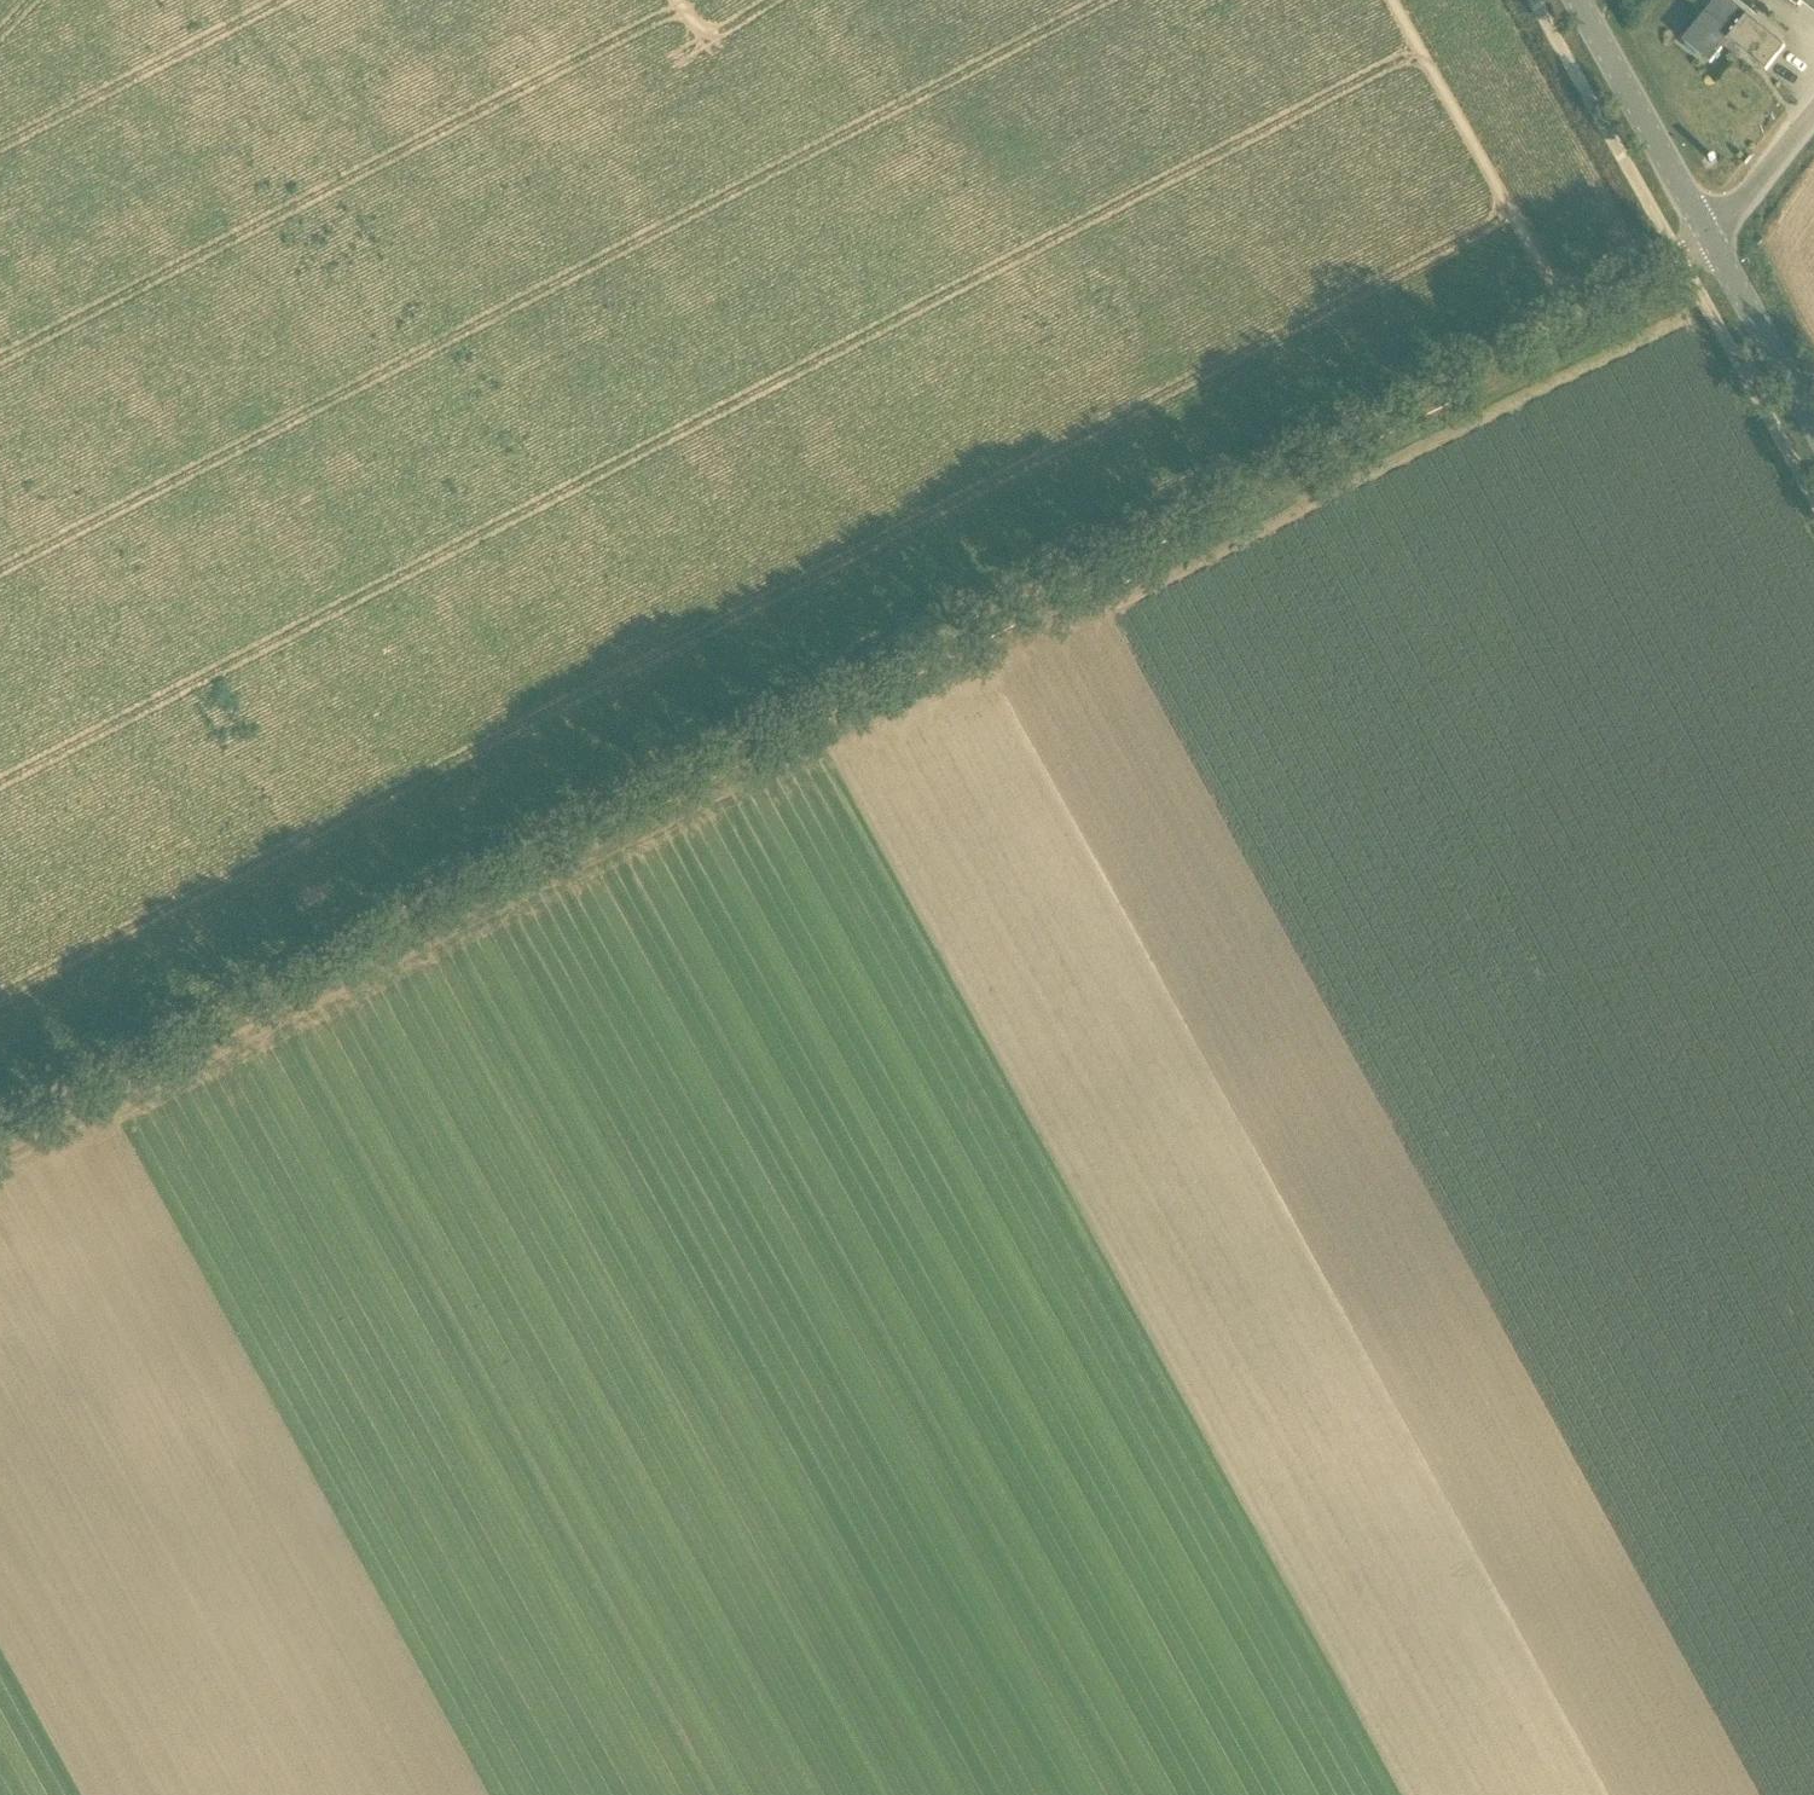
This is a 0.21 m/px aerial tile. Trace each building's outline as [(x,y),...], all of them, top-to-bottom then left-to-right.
[(1723,0),(1717,0),(1684,41),(1711,64),(1729,42),(1767,73),(1786,49),(1723,0)]
